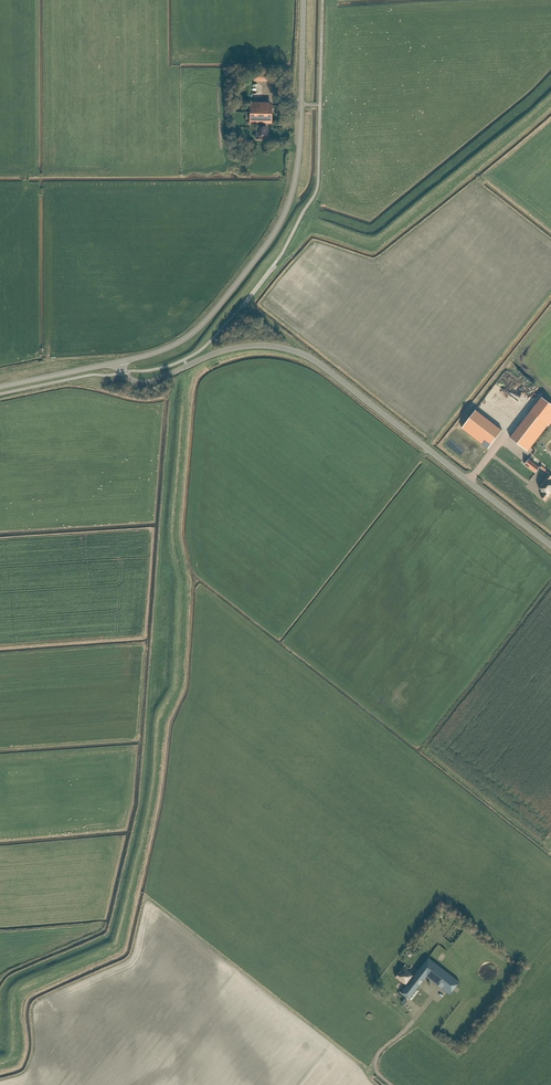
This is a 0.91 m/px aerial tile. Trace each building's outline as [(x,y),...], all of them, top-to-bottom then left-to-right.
[(256,138),(262,138),(262,135),(266,135),(267,126),(265,126),(265,123),(266,106),(256,105),(255,122),(260,122),(260,126),(259,126),(259,130),(256,130),(256,138)] [(488,449),(502,431),(476,411),(462,428),(488,449)] [(511,438),(528,452),(548,425),(531,412),(511,438)] [(529,459),(525,465),(535,473),(539,467),(529,459)] [(546,500),(550,493),(550,476),(549,474),(539,488),(542,490),(541,491),(544,494),(541,497),(546,500)] [(406,986),(401,992),(409,998),(426,976),(449,994),(459,982),(428,957),(414,975),(406,986)] [(403,967),(395,977),(406,986),(414,975),(403,967)]
